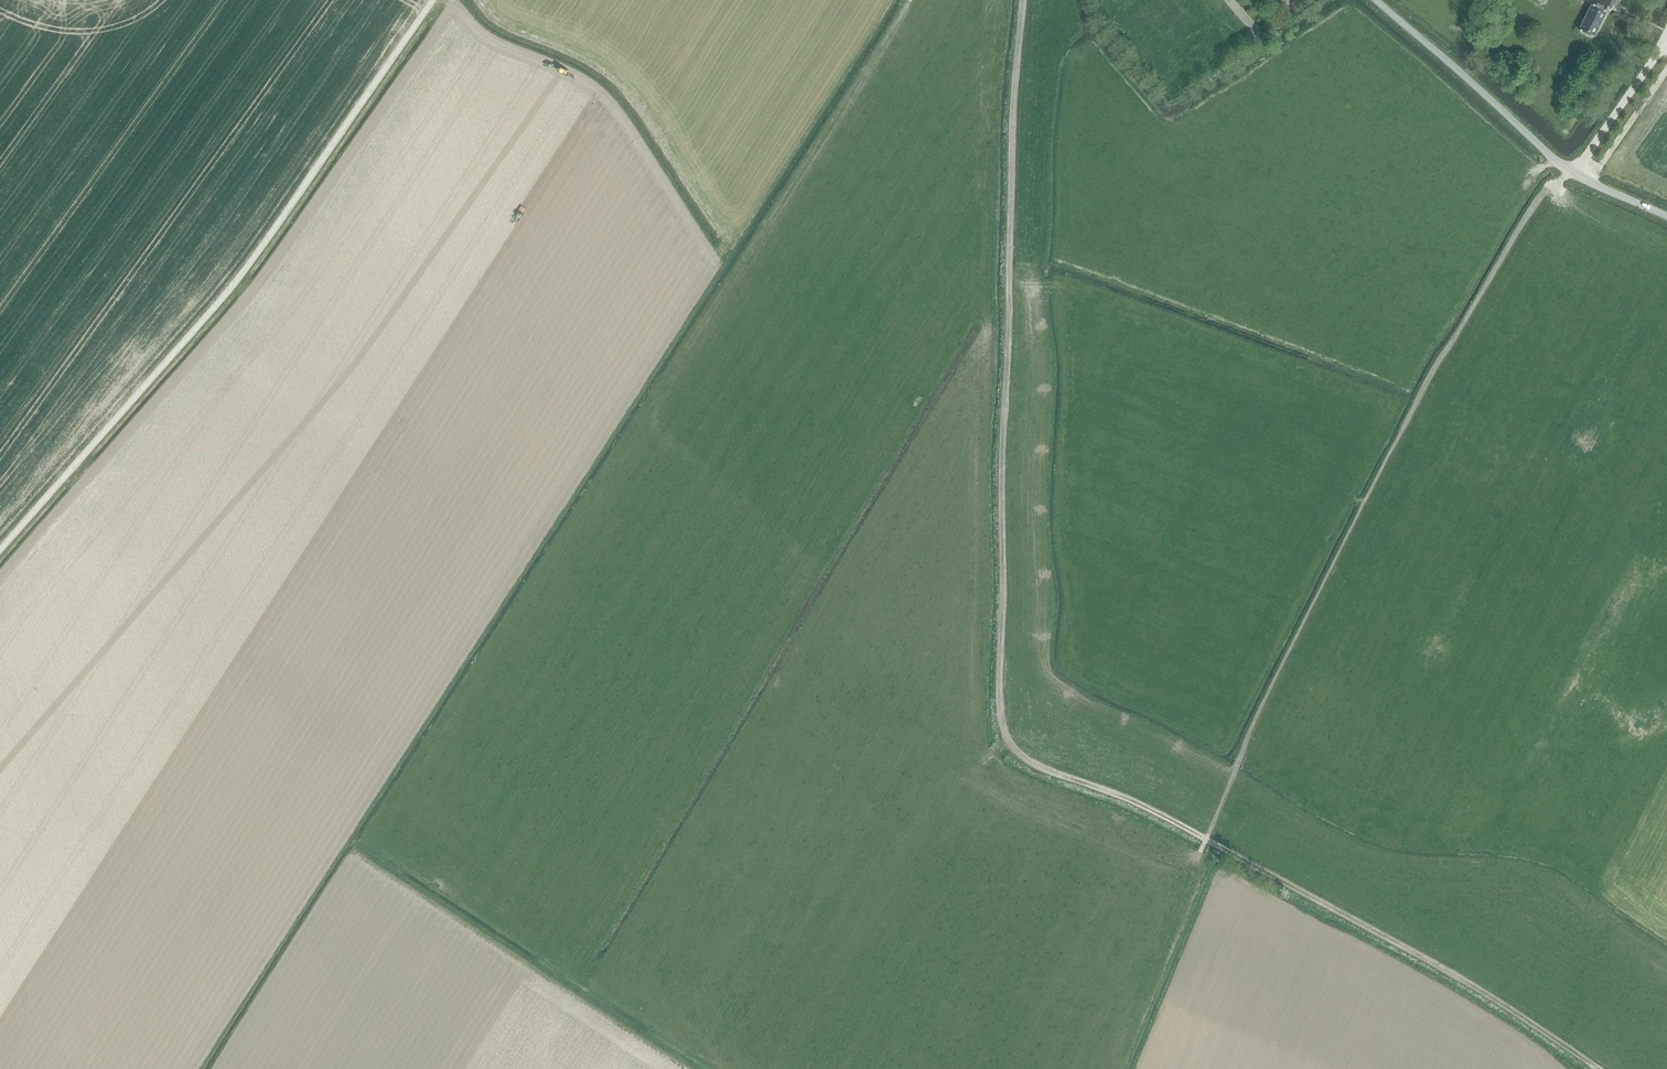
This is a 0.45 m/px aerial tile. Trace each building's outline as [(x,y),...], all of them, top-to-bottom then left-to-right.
[(1591,3),(1578,28),(1593,36),(1606,10),(1605,9),(1607,6),(1610,8),(1613,2),(1614,2),(1615,0),(1585,0),(1591,3)]
